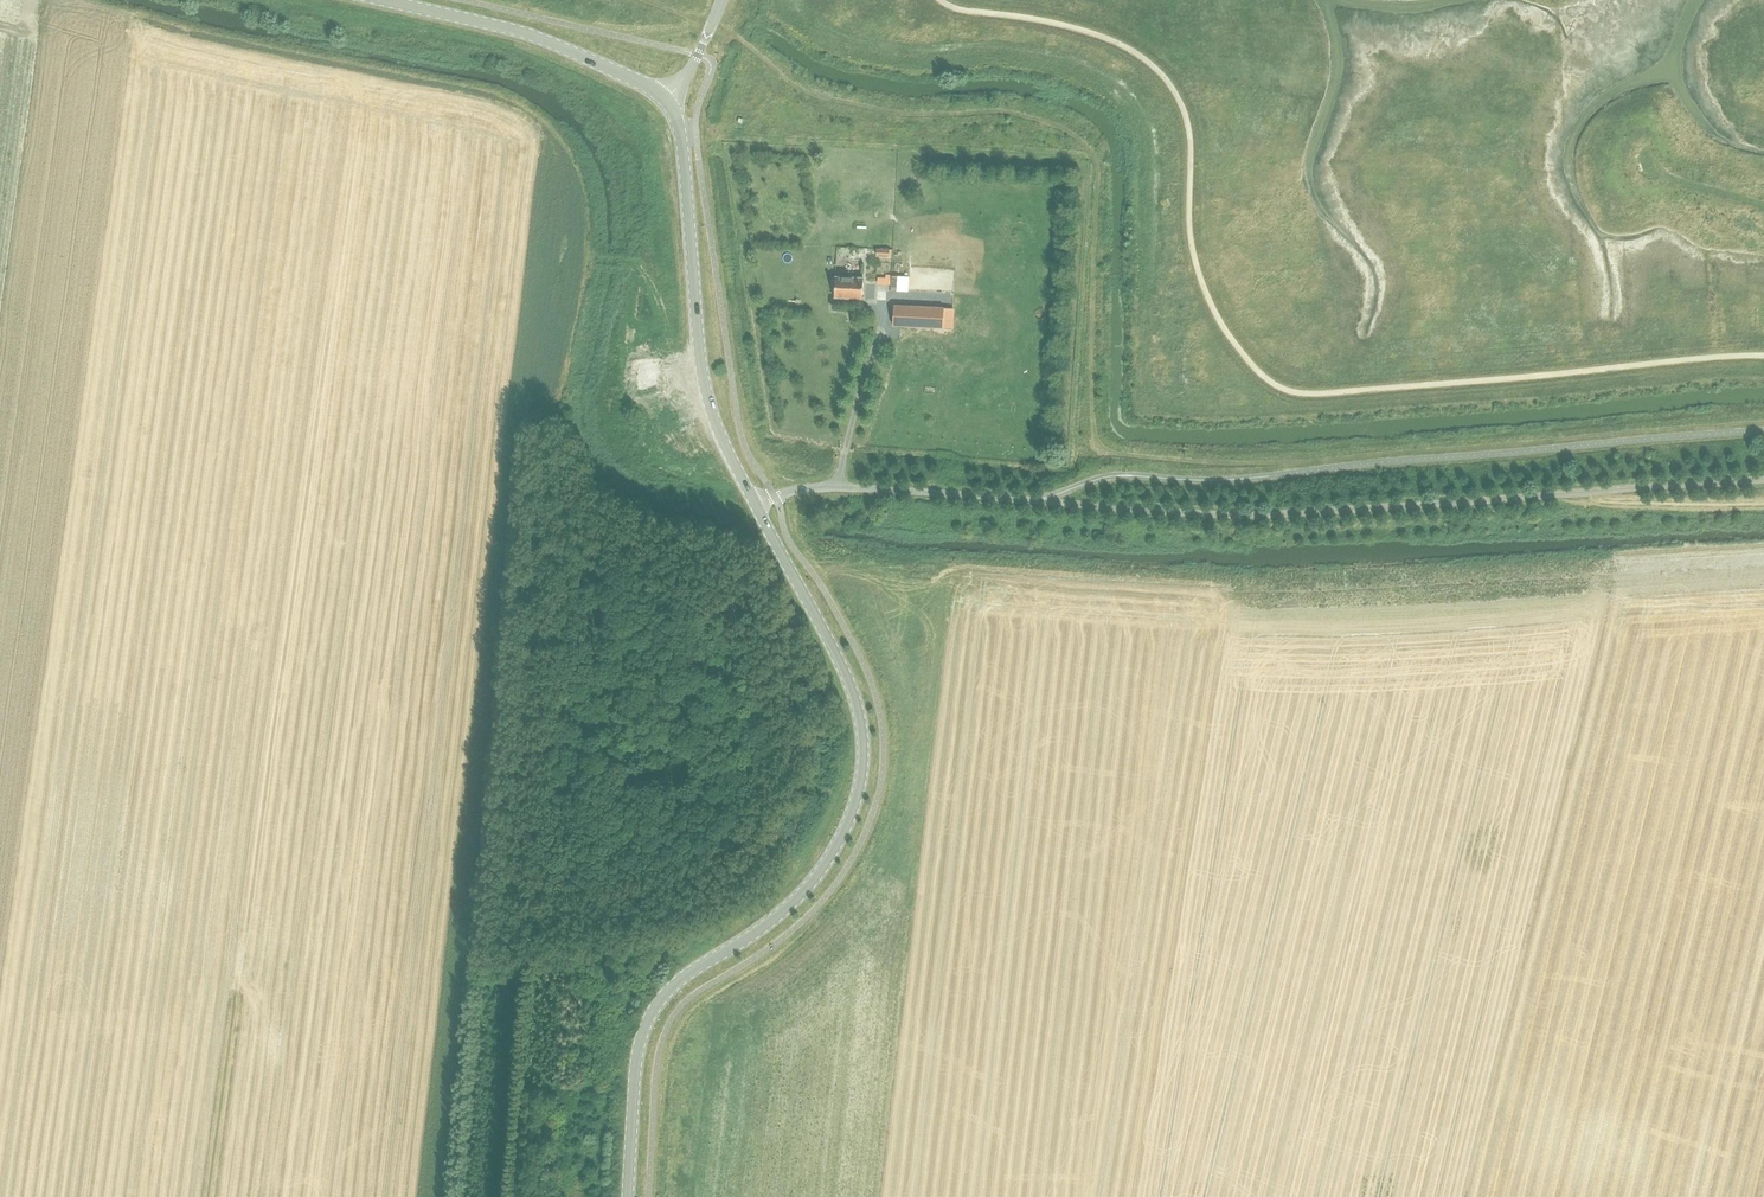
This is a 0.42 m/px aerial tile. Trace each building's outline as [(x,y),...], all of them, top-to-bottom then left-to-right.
[(796,173),(788,174),(790,184),(798,182),(796,173)] [(863,278),(835,276),(834,298),(862,299),(863,278)] [(943,306),(893,304),(893,325),(942,327),(943,308),(943,306)]
